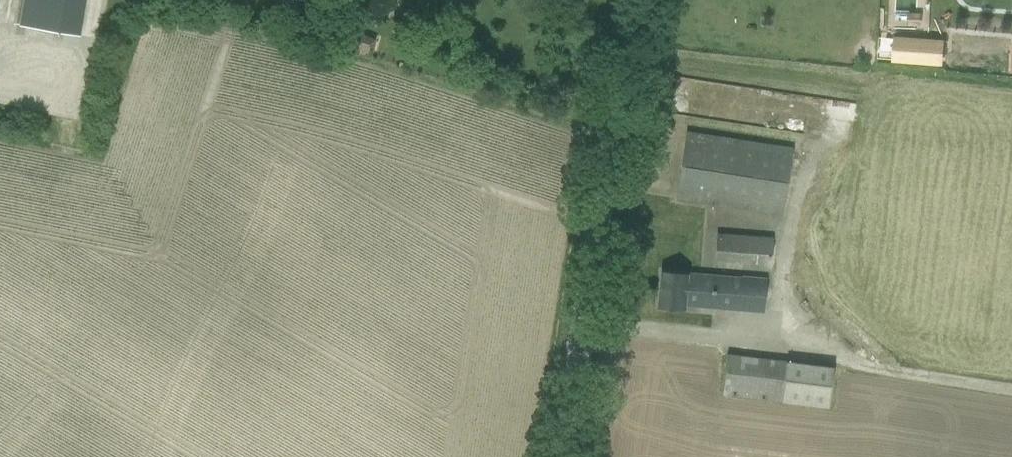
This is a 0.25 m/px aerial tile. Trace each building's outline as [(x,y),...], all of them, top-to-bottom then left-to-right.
[(78,35),(84,0),(24,0),(20,25),(78,35)] [(676,198),(783,214),(793,150),(687,133),(676,198)] [(714,266),(769,270),(772,238),(717,233),(714,266)] [(683,303),(765,310),(767,280),(744,278),(744,280),(683,275),(663,273),(660,306),(680,308),(682,308),(683,303)] [(722,395),(828,407),(833,368),(727,355),(722,395)]
